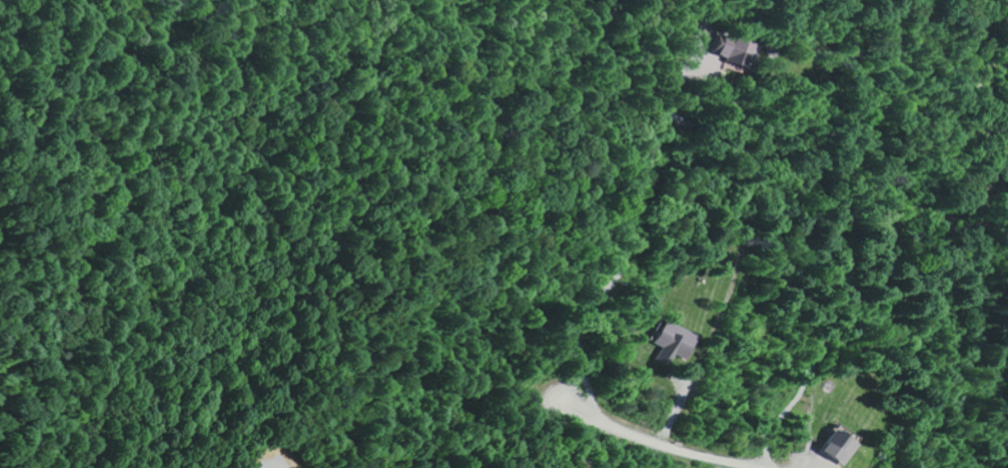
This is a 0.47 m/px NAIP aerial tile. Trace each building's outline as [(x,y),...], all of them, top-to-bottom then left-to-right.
[(755,44),(736,36),(733,42),(721,36),(714,52),(728,59),(726,62),(743,70),(755,44)] [(663,368),(669,355),(677,360),(688,337),(655,321),(645,343),(656,348),(650,361),(663,368)] [(847,442),(821,431),(811,456),(837,467),(847,442)]
